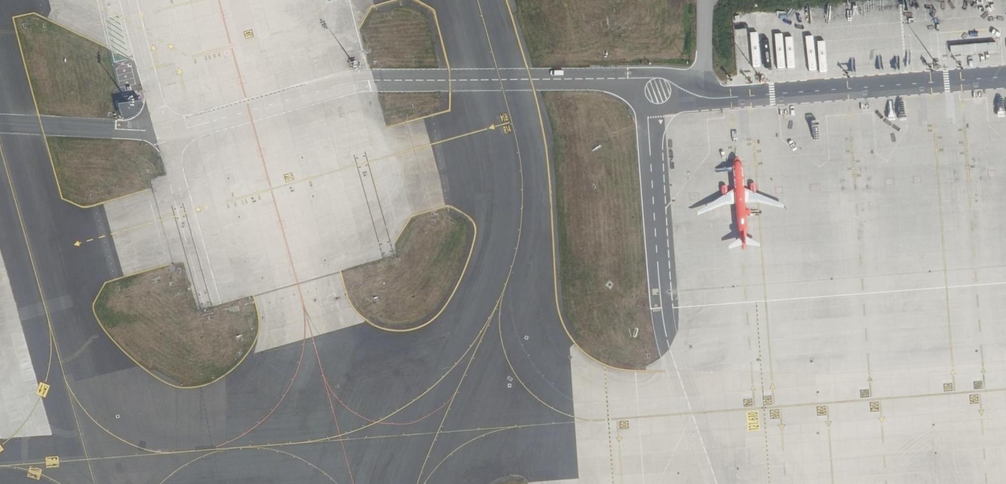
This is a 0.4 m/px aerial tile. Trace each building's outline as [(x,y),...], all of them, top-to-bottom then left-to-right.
[(196,337),(205,334),(195,303),(187,306),(196,337)]
